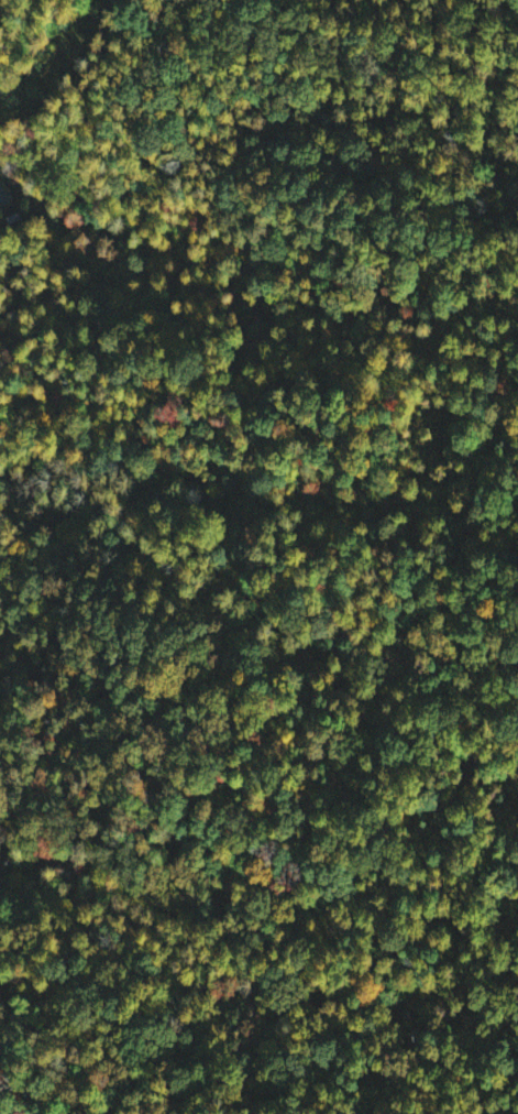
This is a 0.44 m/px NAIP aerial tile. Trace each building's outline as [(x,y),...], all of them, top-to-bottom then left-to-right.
[(13,202),(0,180),(0,209),(13,202)]
